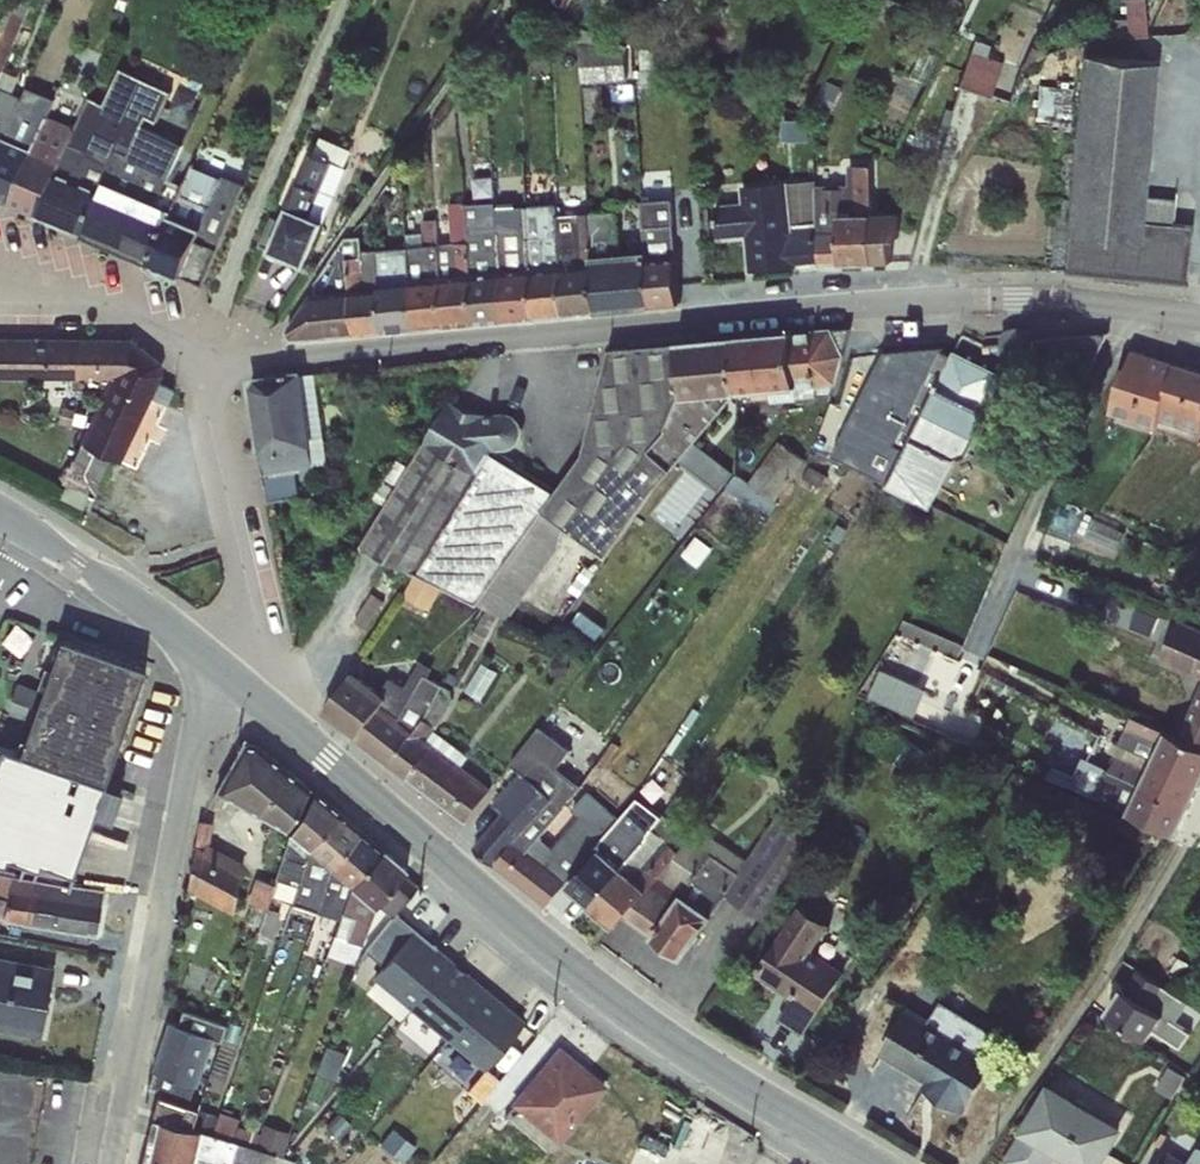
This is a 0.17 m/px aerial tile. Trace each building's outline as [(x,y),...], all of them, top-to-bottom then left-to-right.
[(33,0),(14,0),(9,10),(6,10),(0,25),(0,30),(4,31),(0,41),(0,76),(33,0)] [(1102,28),(1102,37),(1117,37),(1128,36),(1148,35),(1146,0),(1126,0),(1127,18),(1115,19),(1116,27),(1102,28)] [(627,47),(579,27),(579,43),(582,84),(628,81),(625,50),(627,47)] [(929,27),(923,40),(940,48),(947,35),(929,27)] [(1192,39),(1199,46),(1199,29),(1192,39)] [(23,98),(19,108),(46,118),(32,150),(61,163),(69,144),(75,129),(87,108),(90,99),(106,63),(94,58),(85,79),(87,80),(84,88),(86,88),(79,104),(71,102),(67,111),(63,110),(65,105),(53,100),(63,77),(74,53),(61,47),(55,45),(34,89),(28,87),(23,98)] [(1032,46),(1022,69),(1048,54),(1032,46)] [(971,51),(958,85),(991,96),(1002,62),(971,51)] [(1144,221),(1147,196),(1159,62),(1083,55),(1066,234),(1069,235),(1065,271),(1186,283),(1192,226),(1171,224),(1144,221)] [(105,110),(141,126),(147,111),(161,117),(173,91),(123,69),(106,105),(105,110)] [(826,82),(813,109),(826,115),(840,89),(826,82)] [(603,87),(584,89),(586,123),(606,122),(603,87)] [(9,139),(13,126),(10,125),(19,108),(23,98),(0,90),(0,135),(9,139)] [(75,129),(69,144),(85,151),(95,128),(105,110),(106,105),(90,99),(87,108),(75,129)] [(13,126),(9,139),(32,150),(46,118),(19,108),(10,125),(13,126)] [(61,163),(56,171),(102,190),(106,181),(113,166),(110,165),(116,150),(128,155),(141,126),(105,110),(95,128),(85,151),(69,144),(61,163)] [(797,117),(780,118),(781,141),(798,140),(797,117)] [(113,166),(106,181),(159,203),(158,206),(173,212),(182,192),(166,184),(182,145),(183,143),(141,126),(128,155),(116,150),(110,165),(113,166)] [(331,162),(348,169),(356,148),(321,133),(313,154),(331,162)] [(9,139),(0,135),(0,157),(9,139)] [(0,157),(0,200),(8,203),(32,150),(9,139),(0,157)] [(273,219),(281,223),(288,207),(290,208),(301,182),(313,154),(301,147),(273,219)] [(32,150),(8,203),(37,215),(56,171),(61,163),(32,150)] [(290,208),(325,223),(348,169),(331,162),(313,154),(301,182),(290,208)] [(173,212),(172,215),(202,228),(183,278),(203,283),(217,249),(245,186),(224,176),(223,179),(192,167),(186,181),(182,192),(173,212)] [(816,223),(817,230),(840,230),(840,215),(872,215),(873,167),(854,167),(848,167),(848,187),(816,187),(816,223)] [(56,171),(37,215),(84,235),(102,190),(56,171)] [(793,225),(816,223),(816,187),(816,180),(788,182),(793,225)] [(102,190),(84,235),(150,264),(172,215),(173,212),(158,206),(159,203),(106,181),(102,190)] [(793,225),(788,182),(740,187),(741,203),(714,206),(717,240),(746,237),(750,272),(799,267),(818,265),(817,230),(816,223),(793,225)] [(438,246),(440,276),(471,274),(469,243),(465,205),(465,202),(465,192),(449,194),(449,204),(451,222),(437,224),(438,246)] [(1144,221),(1171,224),(1175,199),(1147,196),(1144,221)] [(646,253),(647,258),(676,256),(674,226),(673,200),(641,203),(644,228),(646,253)] [(469,243),(471,274),(500,271),(498,241),(495,203),(465,205),(469,243)] [(528,239),(530,269),(560,266),(557,216),(557,205),(527,207),(528,239)] [(281,223),(270,250),(269,251),(307,267),(325,223),(290,208),(288,207),(281,223)] [(498,241),(500,271),(530,269),(528,239),(527,207),(515,208),(512,208),(513,240),(498,241)] [(589,214),(592,257),(618,255),(615,213),(589,214)] [(872,215),(875,263),(892,263),(892,238),(899,238),(899,213),(872,215)] [(557,216),(560,266),(591,264),(591,257),(592,257),(589,214),(557,216)] [(172,215),(150,264),(183,278),(202,228),(172,215)] [(817,230),(818,265),(875,263),(872,215),(840,215),(840,230),(817,230)] [(281,223),(273,219),(261,246),(270,250),(281,223)] [(408,248),(411,280),(440,276),(438,246),(437,224),(437,220),(422,221),(423,233),(406,235),(408,248)] [(312,294),(349,291),(346,260),(362,259),(362,252),(360,238),(345,239),(313,285),(312,294)] [(376,251),(380,283),(411,280),(408,248),(376,251)] [(346,260),(349,291),(380,288),(380,283),(376,251),(362,252),(362,259),(346,260)] [(591,257),(591,264),(597,314),(650,309),(647,258),(646,253),(618,255),(592,257),(591,257)] [(647,258),(650,309),(681,306),(676,256),(647,258)] [(560,266),(564,316),(597,314),(591,264),(560,266)] [(530,269),(533,319),(564,316),(560,266),(530,269)] [(500,271),(505,322),(533,319),(530,269),(500,271)] [(471,274),(475,324),(505,322),(500,271),(471,274)] [(440,276),(446,327),(475,324),(471,274),(440,276)] [(411,280),(416,330),(446,327),(440,276),(411,280)] [(380,283),(380,288),(383,333),(416,330),(411,280),(380,283)] [(349,291),(356,334),(383,333),(380,288),(349,291)] [(349,291),(312,294),(288,329),(293,339),(356,334),(349,291)] [(833,329),(845,353),(851,328),(833,329)] [(1004,332),(1001,335),(1003,360),(1035,357),(1036,378),(1088,374),(1107,333),(1035,341),(1034,332),(1030,330),(1026,329),(1021,328),(1017,328),(1014,328),(1010,329),(1007,331),(1004,332)] [(791,333),(797,388),(836,384),(838,384),(846,355),(845,353),(833,329),(791,333)] [(733,339),(736,393),(797,388),(791,333),(733,339)] [(71,377),(109,378),(104,388),(79,442),(80,443),(112,456),(121,459),(125,452),(147,403),(152,396),(158,384),(163,373),(162,363),(130,339),(0,338),(0,377),(71,377)] [(651,451),(672,469),(724,408),(736,393),(733,339),(678,344),(683,398),(680,398),(667,431),(651,451)] [(683,398),(678,344),(610,351),(584,454),(558,492),(544,511),(607,555),(656,487),(672,469),(651,451),(667,431),(680,398),(683,398)] [(1158,419),(1176,364),(1132,350),(1126,368),(1123,367),(1109,414),(1155,428),(1158,419)] [(937,387),(890,485),(933,507),(943,485),(955,459),(969,455),(984,421),(981,408),(999,373),(954,351),(937,387)] [(1158,419),(1199,432),(1199,372),(1176,364),(1158,419)] [(312,444),(303,376),(303,373),(250,381),(261,454),(311,447),(313,446),(312,444)] [(303,376),(312,444),(325,442),(316,375),(303,376)] [(109,378),(71,377),(71,389),(104,388),(109,378)] [(158,384),(152,396),(165,402),(172,391),(158,384)] [(797,388),(798,400),(818,396),(833,395),(836,384),(797,388)] [(736,393),(724,408),(798,400),(797,388),(736,393)] [(425,443),(480,473),(494,451),(505,451),(508,451),(513,449),(518,446),(521,441),(523,435),(523,428),(520,422),(516,417),(512,414),(505,414),(491,415),(451,402),(425,443)] [(147,403),(125,452),(139,458),(161,410),(147,403)] [(699,439),(685,457),(722,487),(737,469),(699,439)] [(737,475),(726,489),(749,505),(744,511),(761,525),(768,517),(777,503),(775,502),(786,487),(806,461),(779,442),(750,483),(737,475)] [(112,456),(80,443),(63,481),(93,497),(112,456)] [(480,473),(425,443),(410,468),(397,460),(376,495),(373,498),(387,506),(362,546),(419,573),(421,569),(480,473)] [(311,447),(261,454),(265,477),(267,497),(268,501),(301,496),(297,473),(302,472),(303,479),(316,478),(311,447)] [(544,511),(558,492),(494,451),(480,473),(421,569),(481,600),(544,511)] [(810,467),(801,484),(819,493),(822,487),(828,475),(810,467)] [(544,618),(560,579),(546,573),(530,612),(544,618)] [(442,587),(419,575),(410,593),(433,604),(442,587)] [(976,627),(969,642),(908,613),(886,658),(969,697),(980,674),(997,682),(1005,664),(999,661),(1008,642),(976,627)] [(1177,615),(1158,649),(1199,675),(1199,623),(1177,615)] [(65,627),(26,748),(6,740),(0,760),(0,869),(15,872),(71,881),(104,776),(112,779),(155,660),(65,627)] [(889,701),(904,671),(884,661),(869,691),(889,701)] [(353,665),(319,702),(460,821),(494,794),(413,730),(384,706),(389,695),(353,665)] [(1199,741),(1199,678),(1175,730),(1199,741)] [(517,771),(467,832),(548,903),(567,883),(625,920),(683,958),(727,897),(760,916),(803,844),(771,826),(746,869),(663,810),(636,793),(618,810),(557,761),(570,744),(537,723),(506,761),(517,771)] [(1171,832),(1199,773),(1199,741),(1175,730),(1161,723),(1117,809),(1171,832)] [(331,797),(236,733),(217,786),(286,831),(270,881),(295,890),(294,899),(318,911),(336,918),(326,956),(356,969),(377,901),(391,915),(420,885),(331,797)] [(245,860),(194,834),(182,878),(229,908),(245,860)] [(108,890),(15,872),(7,915),(106,932),(108,890)] [(824,919),(801,904),(777,939),(770,934),(748,969),(815,1012),(841,972),(805,949),(824,919)] [(526,1016),(411,922),(371,971),(486,1065),(526,1016)] [(0,953),(0,1021),(47,1030),(56,961),(0,953)] [(1118,976),(1099,1007),(1145,1035),(1160,1010),(1154,999),(1164,982),(1136,964),(1125,981),(1118,976)] [(994,1049),(906,1000),(880,1048),(929,1075),(923,1086),(962,1107),(994,1049)] [(168,1017),(150,1072),(156,1078),(153,1110),(141,1163),(190,1163),(206,1105),(195,1099),(212,1033),(168,1017)] [(606,1079),(558,1040),(513,1095),(561,1134),(606,1079)] [(485,1067),(473,1088),(488,1097),(500,1076),(485,1067)] [(1044,1081),(1017,1128),(1020,1131),(1005,1157),(1018,1163),(1046,1163),(1055,1148),(1082,1163),(1093,1163),(1117,1124),(1044,1081)] [(290,1148),(293,1124),(263,1120),(260,1145),(290,1148)] [(1153,1163),(1198,1163),(1163,1145),(1153,1163)]
